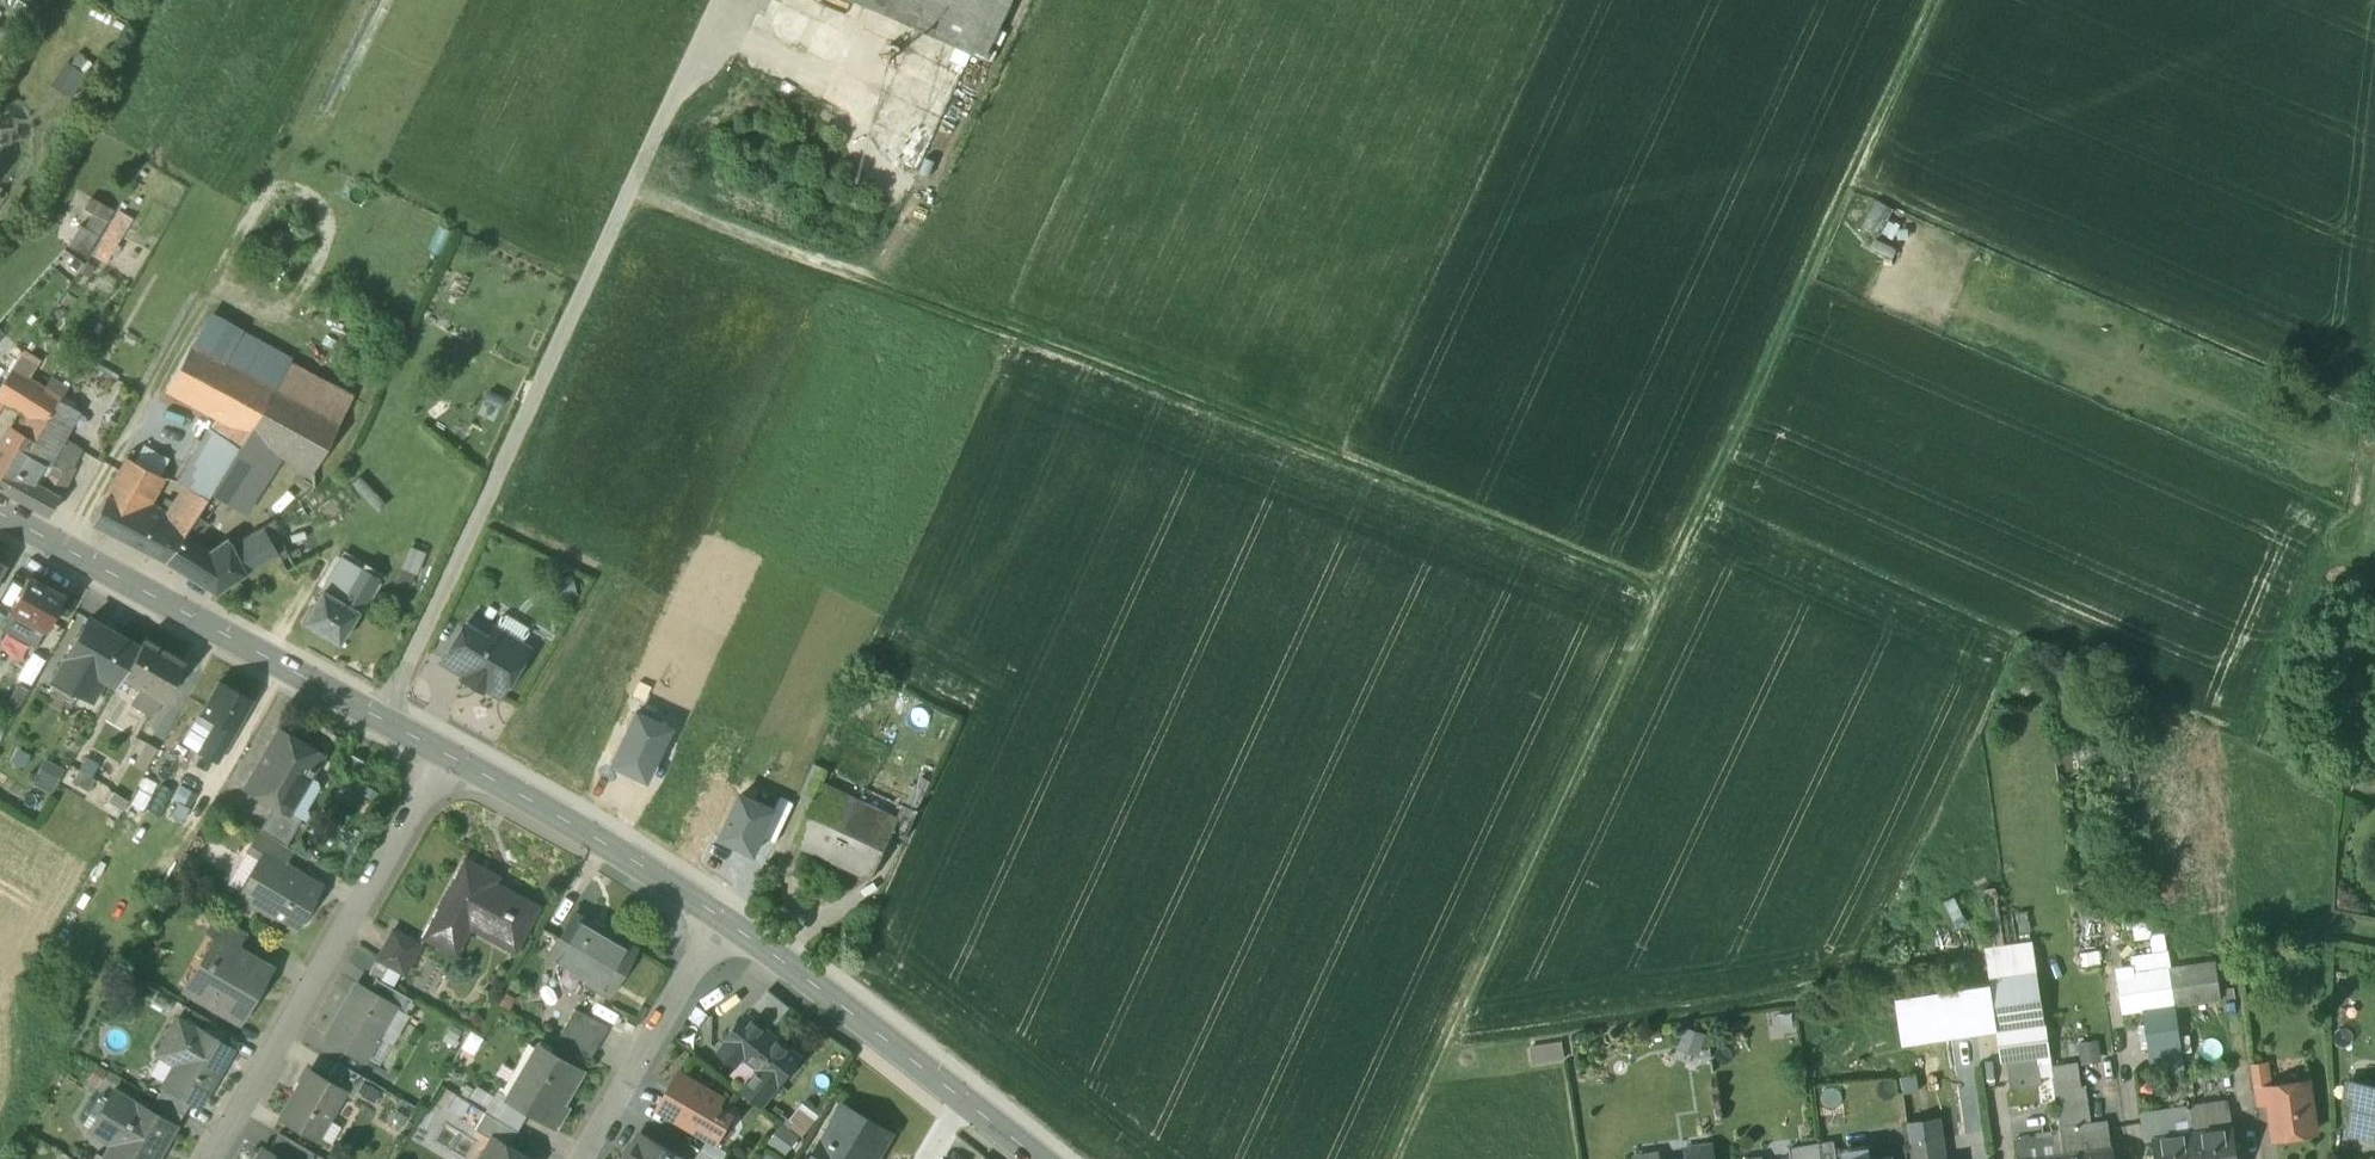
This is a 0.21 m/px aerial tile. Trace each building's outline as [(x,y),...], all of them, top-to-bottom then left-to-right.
[(886,12),(892,0),(859,0),(886,12)] [(886,12),(958,46),(972,52),(996,0),(892,0),(886,12)] [(972,52),(958,46),(952,59),(965,65),(972,52)] [(86,79),(66,65),(52,86),(72,99),(86,79)] [(908,137),(907,139),(908,142),(909,144),(911,146),(914,146),(916,146),(919,145),(920,143),(921,140),(920,137),(919,135),(917,133),(914,133),(912,133),(909,135),(908,137)] [(913,157),(914,154),(913,152),(912,149),(910,148),(907,148),(905,148),(902,150),(901,152),(900,154),(901,157),(902,159),(905,161),(907,161),(910,161),(912,159),(913,157)] [(119,211),(91,256),(106,264),(132,219),(119,211)] [(90,214),(71,246),(85,254),(104,222),(90,214)] [(1907,225),(1888,216),(1875,243),(1894,252),(1907,225)] [(352,397),(206,320),(189,345),(166,388),(217,416),(242,430),(247,433),(283,453),(313,470),(352,397)] [(36,364),(22,354),(11,369),(27,379),(36,364)] [(11,368),(0,385),(0,399),(2,400),(27,414),(45,425),(58,403),(59,401),(43,390),(27,379),(11,369),(11,368)] [(68,389),(51,378),(43,390),(59,401),(60,401),(68,389)] [(66,441),(79,415),(58,403),(45,425),(34,444),(27,455),(51,468),(66,441)] [(27,414),(16,433),(34,444),(45,425),(27,414)] [(242,430),(217,416),(210,428),(238,447),(247,433),(242,430)] [(238,447),(210,428),(178,482),(186,487),(205,498),(209,493),(238,447)] [(10,430),(0,446),(0,489),(4,492),(27,455),(34,444),(16,433),(10,430)] [(283,453),(247,433),(238,447),(209,493),(242,513),(244,513),(283,453)] [(81,451),(66,441),(51,468),(40,488),(58,498),(81,451)] [(142,459),(162,467),(166,456),(146,448),(142,459)] [(27,455),(4,492),(48,515),(58,498),(30,483),(41,463),(27,455)] [(162,478),(125,457),(105,496),(143,516),(162,478)] [(186,487),(156,531),(148,552),(164,560),(178,540),(195,515),(206,498),(205,498),(186,487)] [(143,516),(105,496),(91,523),(148,552),(156,531),(142,524),(144,516),(143,516)] [(205,522),(195,515),(178,540),(188,546),(205,522)] [(259,529),(230,546),(234,553),(244,573),(276,553),(259,529)] [(178,540),(164,560),(173,566),(188,546),(178,540)] [(207,559),(187,575),(214,593),(244,573),(234,553),(228,542),(207,559)] [(187,575),(207,559),(188,546),(173,566),(187,575)] [(413,582),(425,551),(412,546),(400,577),(413,582)] [(377,578),(342,558),(334,570),(335,571),(369,591),(377,578)] [(369,591),(335,571),(322,591),(357,611),(369,591)] [(63,596),(28,577),(9,612),(44,631),(63,596)] [(322,591),(302,623),(338,644),(357,612),(357,611),(322,591)] [(526,626),(506,614),(500,616),(493,627),(521,644),(528,632),(526,626)] [(88,619),(54,679),(77,693),(82,684),(95,692),(103,679),(116,686),(121,677),(138,648),(88,619)] [(485,639),(462,625),(440,661),(464,675),(485,639)] [(464,675),(462,678),(480,689),(483,686),(499,695),(527,648),(521,644),(493,627),(492,627),(485,639),(464,675)] [(184,664),(143,640),(138,648),(121,677),(140,688),(160,700),(162,701),(184,664)] [(251,699),(219,681),(200,715),(216,724),(232,733),(251,699)] [(160,700),(140,688),(131,703),(152,715),(160,700)] [(611,766),(646,781),(669,729),(635,714),(611,766)] [(232,733),(216,724),(198,754),(215,763),(232,733)] [(321,756),(278,731),(244,788),(273,805),(288,813),(288,812),(321,756)] [(145,742),(132,765),(144,772),(157,749),(145,742)] [(43,757),(31,782),(52,792),(64,766),(43,757)] [(189,761),(180,775),(201,786),(208,772),(189,761)] [(189,804),(196,793),(179,784),(173,795),(189,804)] [(821,785),(820,784),(814,797),(794,841),(871,877),(892,833),(898,821),(896,820),(821,785)] [(741,795),(721,837),(754,853),(762,837),(774,811),(741,795)] [(774,811),(762,837),(775,844),(794,803),(781,797),(774,811)] [(273,805),(259,831),(285,846),(301,819),(288,812),(288,813),(273,805)] [(917,812),(903,805),(896,820),(898,821),(892,833),(904,839),(917,812)] [(285,846),(259,831),(246,852),(261,861),(266,854),(283,864),(291,850),(285,846)] [(283,864),(266,854),(261,861),(239,899),(290,929),(306,901),(310,903),(318,890),(299,879),(301,874),(283,864)] [(495,877),(464,860),(422,937),(454,954),(464,935),(458,932),(466,917),(517,944),(537,907),(492,883),(495,877)] [(1995,887),(1984,889),(1992,947),(2004,946),(1995,887)] [(634,948),(574,914),(557,942),(565,947),(554,965),(606,995),(634,948)] [(244,931),(217,916),(206,935),(214,939),(215,937),(234,949),(244,931)] [(420,945),(393,930),(377,959),(388,965),(404,974),(420,945)] [(234,949),(215,937),(214,939),(203,958),(208,961),(190,992),(239,1020),(269,969),(234,949)] [(1992,947),(1985,948),(1989,979),(2035,973),(2031,942),(2004,946),(1992,947)] [(388,965),(377,959),(369,974),(380,980),(388,965)] [(2215,962),(2168,969),(2174,1007),(2175,1007),(2221,1000),(2215,962)] [(1906,968),(1874,972),(1876,990),(1909,986),(1906,968)] [(2168,969),(2116,976),(2122,1014),(2144,1011),(2174,1007),(2168,969)] [(2035,973),(1989,979),(1997,1032),(2001,1061),(2007,1060),(2037,1056),(2038,1061),(2050,1059),(2044,1025),(2035,973)] [(411,1000),(375,979),(367,991),(395,1007),(393,1009),(403,1014),(411,1000)] [(352,982),(350,980),(341,997),(329,991),(312,1024),(327,1032),(352,982)] [(367,991),(356,985),(325,1038),(363,1061),(393,1009),(395,1007),(367,991)] [(2174,1007),(2144,1011),(2146,1025),(2140,1026),(2143,1046),(2149,1045),(2150,1054),(2181,1049),(2175,1007),(2174,1007)] [(608,1027),(574,1009),(556,1040),(590,1058),(608,1027)] [(1793,1013),(1769,1015),(1770,1034),(1794,1032),(1793,1013)] [(800,1057),(747,1014),(741,1021),(734,1022),(731,1027),(731,1034),(725,1041),(726,1042),(743,1055),(760,1068),(742,1091),(761,1106),(800,1057)] [(231,1049),(178,1018),(165,1040),(183,1051),(163,1084),(191,1100),(198,1104),(231,1049)] [(1679,1053),(1702,1058),(1707,1030),(1685,1026),(1679,1053)] [(1533,1062),(1566,1057),(1563,1039),(1530,1045),(1533,1062)] [(2100,1040),(2079,1040),(2079,1059),(2100,1059),(2100,1040)] [(726,1042),(719,1051),(736,1064),(743,1055),(726,1042)] [(541,1052),(513,1099),(507,1095),(506,1096),(505,1098),(529,1112),(555,1127),(568,1106),(563,1103),(581,1072),(536,1046),(534,1048),(541,1052)] [(2181,1049),(2150,1054),(2153,1073),(2184,1069),(2181,1049)] [(2037,1056),(2007,1060),(2011,1088),(2038,1085),(2041,1085),(2040,1076),(2038,1061),(2037,1056)] [(2050,1059),(2038,1061),(2040,1076),(2052,1075),(2051,1068),(2050,1059)] [(364,1078),(337,1062),(326,1081),(343,1091),(342,1093),(352,1098),(364,1078)] [(2267,1062),(2250,1064),(2256,1106),(2271,1104),(2268,1087),(2271,1086),(2267,1062)] [(2077,1064),(2051,1068),(2052,1075),(2055,1103),(2059,1131),(2063,1156),(2112,1150),(2107,1122),(2087,1125),(2077,1064)] [(312,1080),(304,1076),(280,1117),(316,1138),(317,1135),(327,1119),(342,1093),(343,1091),(326,1081),(315,1075),(312,1080)] [(720,1098),(680,1075),(660,1109),(714,1140),(727,1118),(713,1110),(720,1098)] [(2052,1075),(2040,1076),(2041,1085),(2038,1085),(2040,1105),(2055,1103),(2052,1075)] [(2271,1086),(2268,1087),(2271,1104),(2276,1137),(2315,1132),(2308,1081),(2271,1086)] [(191,1100),(163,1084),(155,1098),(183,1114),(191,1100)] [(2358,1084),(2351,1131),(2374,1135),(2374,1086),(2358,1084)] [(112,1090),(92,1126),(114,1139),(103,1157),(102,1158),(156,1158),(160,1152),(155,1150),(170,1123),(112,1090)] [(506,1096),(497,1091),(485,1112),(517,1131),(529,1112),(505,1098),(506,1096)] [(818,1117),(802,1104),(786,1124),(802,1137),(818,1117)] [(823,1139),(822,1138),(810,1158),(867,1158),(872,1151),(873,1151),(886,1128),(860,1113),(860,1114),(843,1104),(823,1139)] [(2188,1106),(2140,1113),(2145,1141),(2153,1140),(2152,1138),(2192,1133),(2188,1106)] [(517,1131),(485,1112),(474,1130),(492,1140),(493,1139),(507,1147),(517,1131)] [(340,1127),(327,1119),(317,1135),(331,1143),(340,1127)] [(768,1141),(784,1154),(799,1136),(782,1123),(768,1141)] [(2192,1133),(2196,1158),(2236,1158),(2232,1127),(2192,1133)] [(2059,1131),(2036,1134),(2037,1138),(2039,1155),(2046,1154),(2047,1158),(2063,1156),(2059,1131)] [(279,1133),(267,1153),(278,1158),(311,1158),(314,1153),(279,1133)] [(2152,1138),(2153,1140),(2155,1158),(2196,1158),(2192,1133),(2152,1138)] [(641,1134),(627,1158),(684,1158),(641,1134)] [(1909,1141),(1911,1158),(1944,1158),(1941,1137),(1909,1141)] [(2014,1141),(2017,1158),(2040,1158),(2039,1155),(2037,1138),(2014,1141)] [(493,1139),(492,1140),(481,1158),(527,1158),(507,1147),(493,1139)] [(700,1152),(712,1158),(721,1158),(725,1152),(706,1141),(700,1152)] [(1757,1148),(1758,1158),(1791,1158),(1789,1149),(1790,1149),(1789,1143),(1757,1148)] [(1687,1147),(1688,1158),(1712,1158),(1710,1144),(1687,1147)] [(1789,1149),(1791,1158),(1820,1158),(1818,1144),(1790,1149),(1789,1149)] [(261,1150),(256,1158),(278,1158),(267,1153),(261,1150)] [(2063,1156),(2064,1158),(2113,1158),(2112,1150),(2063,1156)]
